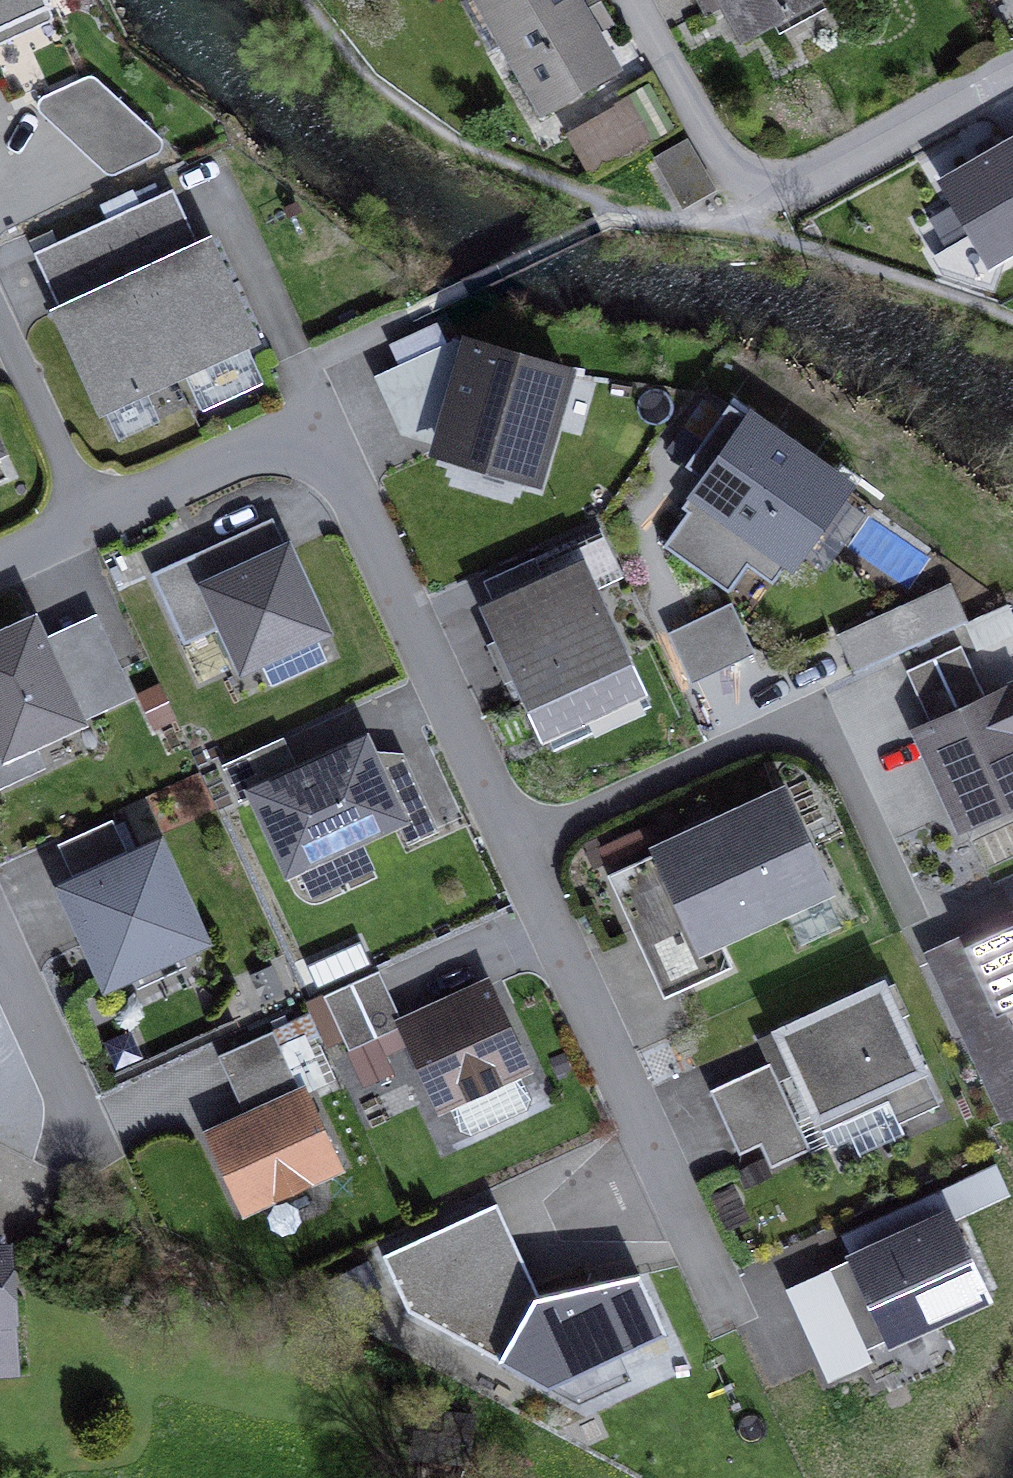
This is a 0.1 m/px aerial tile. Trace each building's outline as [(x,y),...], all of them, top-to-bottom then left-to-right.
[(48,6),(46,0),(0,0),(0,28),(48,6)] [(614,68),(592,30),(575,0),(466,0),(493,47),(506,40),(544,108),(614,68)] [(592,30),(606,22),(594,0),(575,0),(592,30)] [(707,9),(724,0),(702,0),(707,9)] [(743,33),(772,18),(804,0),(725,0),(743,33)] [(772,18),(778,30),(835,0),(804,0),(772,18)] [(51,20),(48,6),(0,28),(0,44),(51,20)] [(41,112),(104,172),(115,174),(158,153),(163,146),(160,138),(92,77),(45,96),(38,105),(41,112)] [(651,141),(673,128),(650,89),(628,102),(651,141)] [(572,135),(595,174),(651,141),(628,102),(572,135)] [(993,141),(976,151),(982,161),(999,151),(993,141)] [(657,159),(684,205),(713,189),(686,142),(657,159)] [(984,284),(991,260),(1012,248),(1012,143),(999,151),(982,161),(945,182),(976,235),(937,258),(945,271),(984,284)] [(173,189),(159,195),(185,251),(199,245),(173,189)] [(103,221),(176,377),(187,372),(247,344),(256,340),(210,240),(199,245),(185,251),(159,195),(103,221)] [(55,311),(102,411),(104,410),(146,391),(176,377),(103,221),(47,247),(74,303),(60,309),(55,311)] [(74,303),(47,247),(34,253),(60,309),(74,303)] [(434,417),(443,437),(440,446),(537,474),(567,373),(456,341),(382,375),(407,429),(434,417)] [(247,344),(187,372),(204,409),(264,381),(247,344)] [(434,417),(407,429),(382,375),(375,378),(401,434),(440,446),(443,437),(434,417)] [(119,441),(160,422),(146,391),(104,410),(119,441)] [(688,428),(704,439),(694,453),(686,465),(704,478),(710,482),(693,505),(688,512),(664,546),(729,592),(748,566),(773,584),(796,551),(837,494),(844,485),(730,404),(721,416),(705,404),(688,428)] [(10,477),(0,456),(0,482),(10,477)] [(682,508),(688,512),(693,505),(710,482),(704,478),(682,508)] [(796,551),(825,571),(865,515),(837,494),(796,551)] [(211,586),(287,552),(272,519),(196,553),(211,586)] [(496,608),(557,580),(547,557),(598,534),(613,567),(586,579),(591,592),(624,577),(601,527),(483,581),(496,608)] [(586,579),(613,567),(598,534),(547,557),(557,580),(496,608),(490,610),(505,642),(495,646),(508,676),(518,671),(528,694),(546,733),(637,691),(622,659),(591,592),(586,579)] [(287,552),(211,586),(196,553),(152,573),(184,644),(227,625),(244,664),(259,657),(272,685),(327,660),(314,632),(322,629),(287,552)] [(950,585),(839,635),(856,673),(966,623),(950,585)] [(731,604),(669,633),(693,682),(754,653),(731,604)] [(1012,634),(1012,618),(1008,606),(967,624),(978,649),(1012,634)] [(66,693),(120,669),(96,616),(42,641),(66,693)] [(66,693),(42,641),(33,622),(0,637),(0,757),(32,742),(132,696),(120,669),(66,693)] [(921,730),(964,825),(1012,803),(1012,688),(987,700),(962,646),(906,671),(932,726),(921,730)] [(555,751),(655,705),(631,654),(622,659),(637,691),(546,733),(555,751)] [(515,700),(528,694),(518,671),(508,676),(504,678),(515,700)] [(364,741),(295,773),(280,742),(226,766),(241,800),(255,794),(289,869),(301,864),(356,839),(400,819),(369,752),(364,741)] [(43,766),(32,742),(0,757),(0,786),(43,766)] [(410,841),(436,829),(403,757),(369,752),(400,819),(410,841)] [(783,908),(824,889),(782,797),(640,862),(656,898),(627,911),(666,995),(717,971),(705,944),(716,939),(783,908)] [(65,861),(72,876),(127,851),(112,820),(58,845),(65,861)] [(301,864),(315,893),(370,868),(356,839),(301,864)] [(158,848),(67,889),(109,980),(129,971),(179,948),(199,939),(158,848)] [(627,911),(656,898),(640,862),(611,876),(627,911)] [(800,945),(841,926),(824,889),(783,908),(800,945)] [(923,952),(960,1032),(996,1016),(964,946),(1012,924),(1012,911),(923,952)] [(1012,1008),(1012,924),(964,946),(996,1016),(960,1032),(1002,1123),(1012,1118),(1012,1028),(1005,1011),(1012,1008)] [(717,971),(729,966),(716,939),(705,944),(717,971)] [(129,971),(137,989),(187,966),(179,948),(129,971)] [(349,1051),(404,1025),(379,971),(324,996),(349,1051)] [(938,1104),(883,984),(778,1032),(796,1071),(817,1118),(852,1103),(857,1114),(889,1099),(899,1122),(938,1104)] [(524,1066),(488,987),(404,1025),(440,1104),(447,1101),(461,1130),(471,1134),(527,1109),(531,1099),(517,1069),(524,1066)] [(219,1056),(231,1083),(285,1058),(273,1031),(219,1056)] [(778,1032),(760,1040),(771,1063),(778,1079),(796,1071),(778,1032)] [(248,1120),(302,1096),(285,1058),(231,1083),(248,1120)] [(771,1167),(810,1149),(778,1079),(771,1063),(711,1090),(740,1154),(761,1144),(771,1167)] [(336,1164),(304,1095),(302,1096),(248,1120),(212,1137),(244,1206),(336,1164)] [(859,1153),(904,1133),(899,1122),(889,1099),(857,1114),(852,1103),(817,1118),(831,1148),(852,1138),(859,1153)] [(952,1217),(952,1218),(1007,1193),(996,1169),(941,1194),(952,1217)] [(952,1217),(941,1194),(843,1238),(854,1261),(952,1217)] [(497,1203),(487,1208),(529,1298),(539,1296),(497,1203)] [(539,1296),(529,1298),(487,1208),(383,1255),(409,1311),(548,1387),(619,1354),(667,1332),(640,1274),(539,1296)] [(952,1218),(952,1217),(854,1261),(826,1274),(839,1300),(802,1317),(829,1376),(869,1359),(864,1348),(986,1293),(952,1218)] [(14,1367),(5,1249),(0,1249),(0,1368),(14,1367)] [(802,1317),(839,1300),(826,1274),(790,1290),(802,1317)] [(579,1403),(631,1379),(619,1354),(548,1387),(579,1403)]
